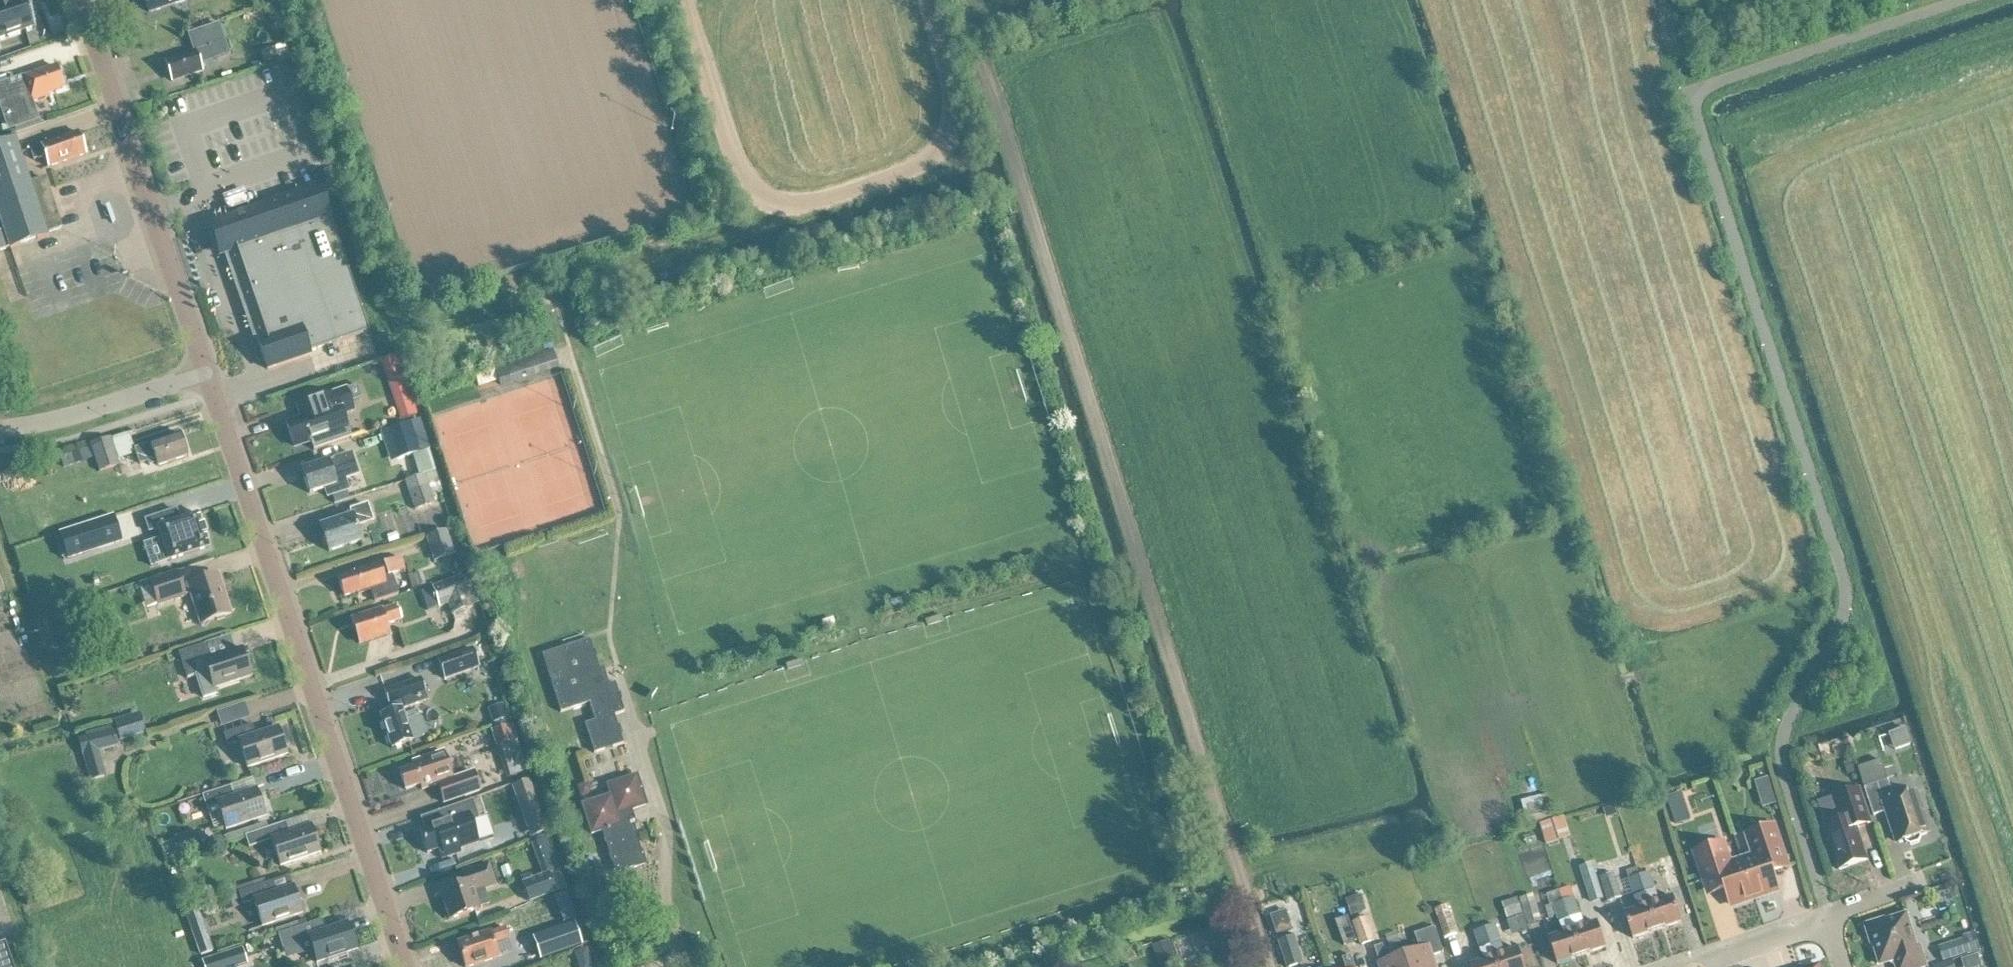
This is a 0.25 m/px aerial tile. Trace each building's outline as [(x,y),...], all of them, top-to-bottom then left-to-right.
[(34,29),(34,30),(36,29),(26,0),(20,0),(14,2),(13,0),(0,0),(0,41),(34,29)] [(193,0),(144,0),(149,15),(193,0)] [(203,74),(200,65),(228,56),(218,27),(189,37),(195,54),(165,64),(172,82),(189,77),(190,78),(203,74)] [(283,61),(279,49),(261,54),(265,66),(283,61)] [(5,100),(15,130),(40,122),(33,103),(50,98),(49,94),(63,90),(56,68),(24,79),(25,84),(9,89),(7,83),(0,86),(0,101),(5,100)] [(86,156),(78,134),(30,150),(34,162),(45,158),(49,169),(86,156)] [(3,231),(0,232),(0,252),(10,249),(10,250),(48,237),(47,234),(61,229),(44,181),(31,185),(16,140),(0,145),(0,221),(3,231)] [(228,255),(231,254),(261,342),(258,343),(267,372),(310,357),(309,354),(369,334),(330,220),(319,188),(217,223),(228,255)] [(495,370),(500,386),(554,368),(549,352),(495,370)] [(402,370),(385,376),(387,384),(405,379),(402,370)] [(300,421),(286,426),(294,448),(306,444),(311,443),(314,452),(351,439),(350,438),(346,440),(338,417),(353,412),(350,403),(361,400),(357,387),(319,400),(296,408),(300,421)] [(411,397),(393,403),(397,414),(414,409),(411,397)] [(411,424),(389,431),(399,462),(421,455),(411,424)] [(158,467),(187,458),(179,435),(150,445),(135,450),(140,466),(155,461),(158,467)] [(99,473),(119,467),(110,440),(91,446),(99,473)] [(64,469),(92,459),(89,449),(60,458),(64,469)] [(334,461),(301,472),(309,495),(324,490),(327,499),(346,492),(342,481),(358,476),(351,455),(334,460),(334,461)] [(432,495),(439,492),(433,473),(404,483),(414,512),(435,505),(432,495)] [(356,528),(372,523),(367,506),(350,512),(352,517),(320,527),(329,553),(361,543),(356,528)] [(209,549),(198,516),(179,522),(176,512),(145,522),(149,534),(157,531),(161,541),(152,544),(159,566),(209,549)] [(68,558),(121,541),(113,516),(60,533),(68,558)] [(454,556),(446,533),(426,539),(434,563),(454,556)] [(379,566),(352,574),(352,575),(338,580),(343,598),(357,594),(358,595),(370,591),(374,603),(396,596),(390,577),(404,572),(400,559),(379,566)] [(200,625),(231,615),(218,576),(187,586),(188,587),(181,589),(176,573),(150,582),(158,607),(184,598),(184,597),(190,595),(200,625)] [(413,577),(417,591),(423,589),(419,576),(413,577)] [(477,603),(471,585),(464,588),(461,578),(432,589),(439,609),(447,605),(451,617),(472,609),(471,605),(477,603)] [(387,626),(402,621),(397,606),(351,621),(359,645),(390,635),(387,626)] [(614,717),(624,714),(615,684),(604,687),(589,641),(542,656),(560,714),(589,705),(594,722),(584,725),(594,755),(623,745),(614,717)] [(178,654),(187,680),(196,677),(203,700),(216,695),(215,690),(251,678),(242,650),(211,660),(206,645),(178,654)] [(479,669),(472,650),(438,662),(445,681),(479,669)] [(417,718),(404,722),(401,712),(428,703),(421,681),(384,693),(389,706),(391,705),(393,713),(380,717),(391,750),(424,739),(426,734),(422,721),(417,718)] [(505,708),(491,713),(495,725),(509,721),(505,708)] [(138,716),(114,724),(120,742),(144,734),(138,716)] [(247,769),(286,756),(277,729),(255,737),(252,726),(223,735),(227,747),(239,743),(247,769)] [(508,727),(494,731),(499,749),(513,745),(508,727)] [(1910,746),(1905,729),(1890,734),(1896,751),(1910,746)] [(112,731),(79,741),(90,781),(105,777),(98,752),(117,747),(112,731)] [(414,768),(399,773),(405,792),(420,786),(422,791),(438,786),(444,805),(480,792),(473,773),(453,781),(443,753),(413,763),(414,768)] [(1850,777),(1857,775),(1853,763),(1846,766),(1850,777)] [(1888,782),(1881,763),(1858,771),(1865,790),(1888,782)] [(627,813),(646,807),(636,777),(606,787),(610,797),(581,806),(591,836),(601,832),(615,876),(644,866),(627,813)] [(1757,781),(1762,806),(1775,803),(1770,778),(1757,781)] [(1923,817),(1915,793),(1894,800),(1888,782),(1865,790),(1874,818),(1886,814),(1891,828),(1893,827),(1899,845),(1906,842),(1907,845),(1911,847),(1919,844),(1921,840),(1920,838),(1927,836),(1921,818),(1923,817)] [(591,790),(588,783),(587,783),(577,787),(581,798),(588,796),(590,792),(591,790)] [(226,831),(265,818),(256,791),(234,798),(230,788),(202,797),(206,809),(217,805),(226,831)] [(1871,824),(1860,791),(1834,799),(1836,807),(1821,812),(1840,871),(1867,861),(1857,829),(1871,824)] [(466,815),(485,808),(481,797),(462,803),(466,815)] [(1521,804),(1527,826),(1550,821),(1544,798),(1521,804)] [(536,802),(519,808),(523,821),(527,831),(544,824),(536,802)] [(1675,822),(1690,817),(1685,803),(1670,808),(1675,822)] [(453,831),(465,827),(462,819),(450,823),(450,822),(419,832),(427,855),(458,844),(453,831)] [(1562,820),(1540,827),(1546,846),(1569,839),(1562,820)] [(285,824),(256,834),(245,837),(249,849),(271,842),(280,868),(319,855),(310,828),(288,835),(285,824)] [(1755,857),(1742,861),(1755,899),(1777,891),(1772,875),(1788,870),(1783,855),(1773,827),(1748,836),(1755,857)] [(543,872),(558,868),(550,844),(536,849),(543,872)] [(1722,845),(1697,853),(1706,881),(1711,896),(1727,891),(1732,907),(1755,899),(1742,861),(1729,866),(1722,845)] [(1667,885),(1683,880),(1676,855),(1659,859),(1667,885)] [(1604,902),(1592,864),(1579,868),(1591,906),(1604,902)] [(472,894),(495,886),(488,865),(465,873),(469,884),(441,894),(449,918),(448,918),(449,921),(478,911),(472,894)] [(1647,866),(1636,870),(1639,877),(1650,873),(1647,866)] [(1636,870),(1628,872),(1631,880),(1639,877),(1636,870)] [(1660,903),(1650,873),(1639,877),(1657,932),(1682,924),(1673,899),(1660,903)] [(566,890),(560,876),(550,880),(548,874),(521,885),(529,904),(566,890)] [(1622,899),(1614,874),(1602,878),(1600,879),(1608,904),(1622,899)] [(1640,910),(1625,915),(1633,940),(1657,932),(1639,877),(1631,880),(1630,880),(1636,898),(1640,910)] [(222,889),(224,897),(236,893),(233,885),(222,889)] [(263,928),(301,915),(292,888),(270,895),(267,885),(239,894),(242,906),(254,902),(263,928)] [(1571,888),(1560,891),(1565,906),(1576,902),(1571,888)] [(1565,906),(1560,891),(1547,896),(1552,910),(1554,909),(1563,936),(1549,940),(1558,965),(1582,957),(1565,906)] [(229,897),(233,909),(239,907),(235,895),(229,897)] [(556,907),(571,903),(568,895),(554,899),(556,907)] [(1541,923),(1533,896),(1520,900),(1528,927),(1541,923)] [(1346,904),(1351,919),(1363,915),(1357,900),(1346,904)] [(1688,900),(1680,903),(1684,912),(1691,909),(1688,900)] [(1524,914),(1519,901),(1505,905),(1510,919),(1524,914)] [(1598,924),(1584,928),(1576,902),(1565,906),(1582,957),(1606,949),(1598,924)] [(1457,935),(1447,907),(1436,911),(1445,939),(1457,935)] [(1480,914),(1484,929),(1486,929),(1496,926),(1491,910),(1480,914)] [(199,914),(187,918),(200,958),(213,953),(199,914)] [(1915,947),(1906,917),(1885,924),(1884,921),(1866,927),(1872,946),(1874,945),(1881,965),(1892,962),(1896,964),(1897,966),(1927,966),(1920,946),(1915,947)] [(1376,942),(1368,919),(1353,924),(1361,947),(1376,942)] [(530,939),(524,920),(510,924),(516,943),(530,939)] [(321,921),(293,930),(277,936),(282,951),(309,942),(317,965),(356,952),(347,924),(325,932),(321,921)] [(1506,955),(1496,926),(1486,929),(1498,966),(1525,966),(1520,951),(1506,955)] [(573,927),(535,939),(541,960),(579,948),(573,927)] [(1404,956),(1408,966),(1436,966),(1433,958),(1444,954),(1435,929),(1415,935),(1420,951),(1404,956)] [(1486,929),(1484,929),(1474,933),(1484,962),(1471,966),(1498,966),(1486,929)] [(508,940),(505,930),(490,935),(489,934),(457,944),(464,966),(473,966),(497,959),(493,945),(508,940)] [(1200,931),(1174,940),(1183,966),(1203,966),(1198,953),(1207,950),(1200,931)] [(1964,936),(1965,939),(1940,947),(1944,962),(1979,951),(1973,933),(1964,936)] [(1295,937),(1291,939),(1278,943),(1287,966),(1296,966),(1304,964),(1295,937)] [(1176,962),(1170,943),(1154,949),(1160,966),(1161,966),(1176,962)] [(5,946),(0,948),(0,966),(12,966),(5,946)] [(1404,956),(1389,961),(1383,946),(1375,949),(1380,964),(1381,966),(1408,966),(1404,956)] [(241,949),(212,959),(214,966),(239,966),(246,965),(241,949)] [(531,966),(527,951),(502,958),(505,966),(526,966),(531,966)] [(1352,957),(1343,960),(1346,966),(1355,966),(1352,957)]
